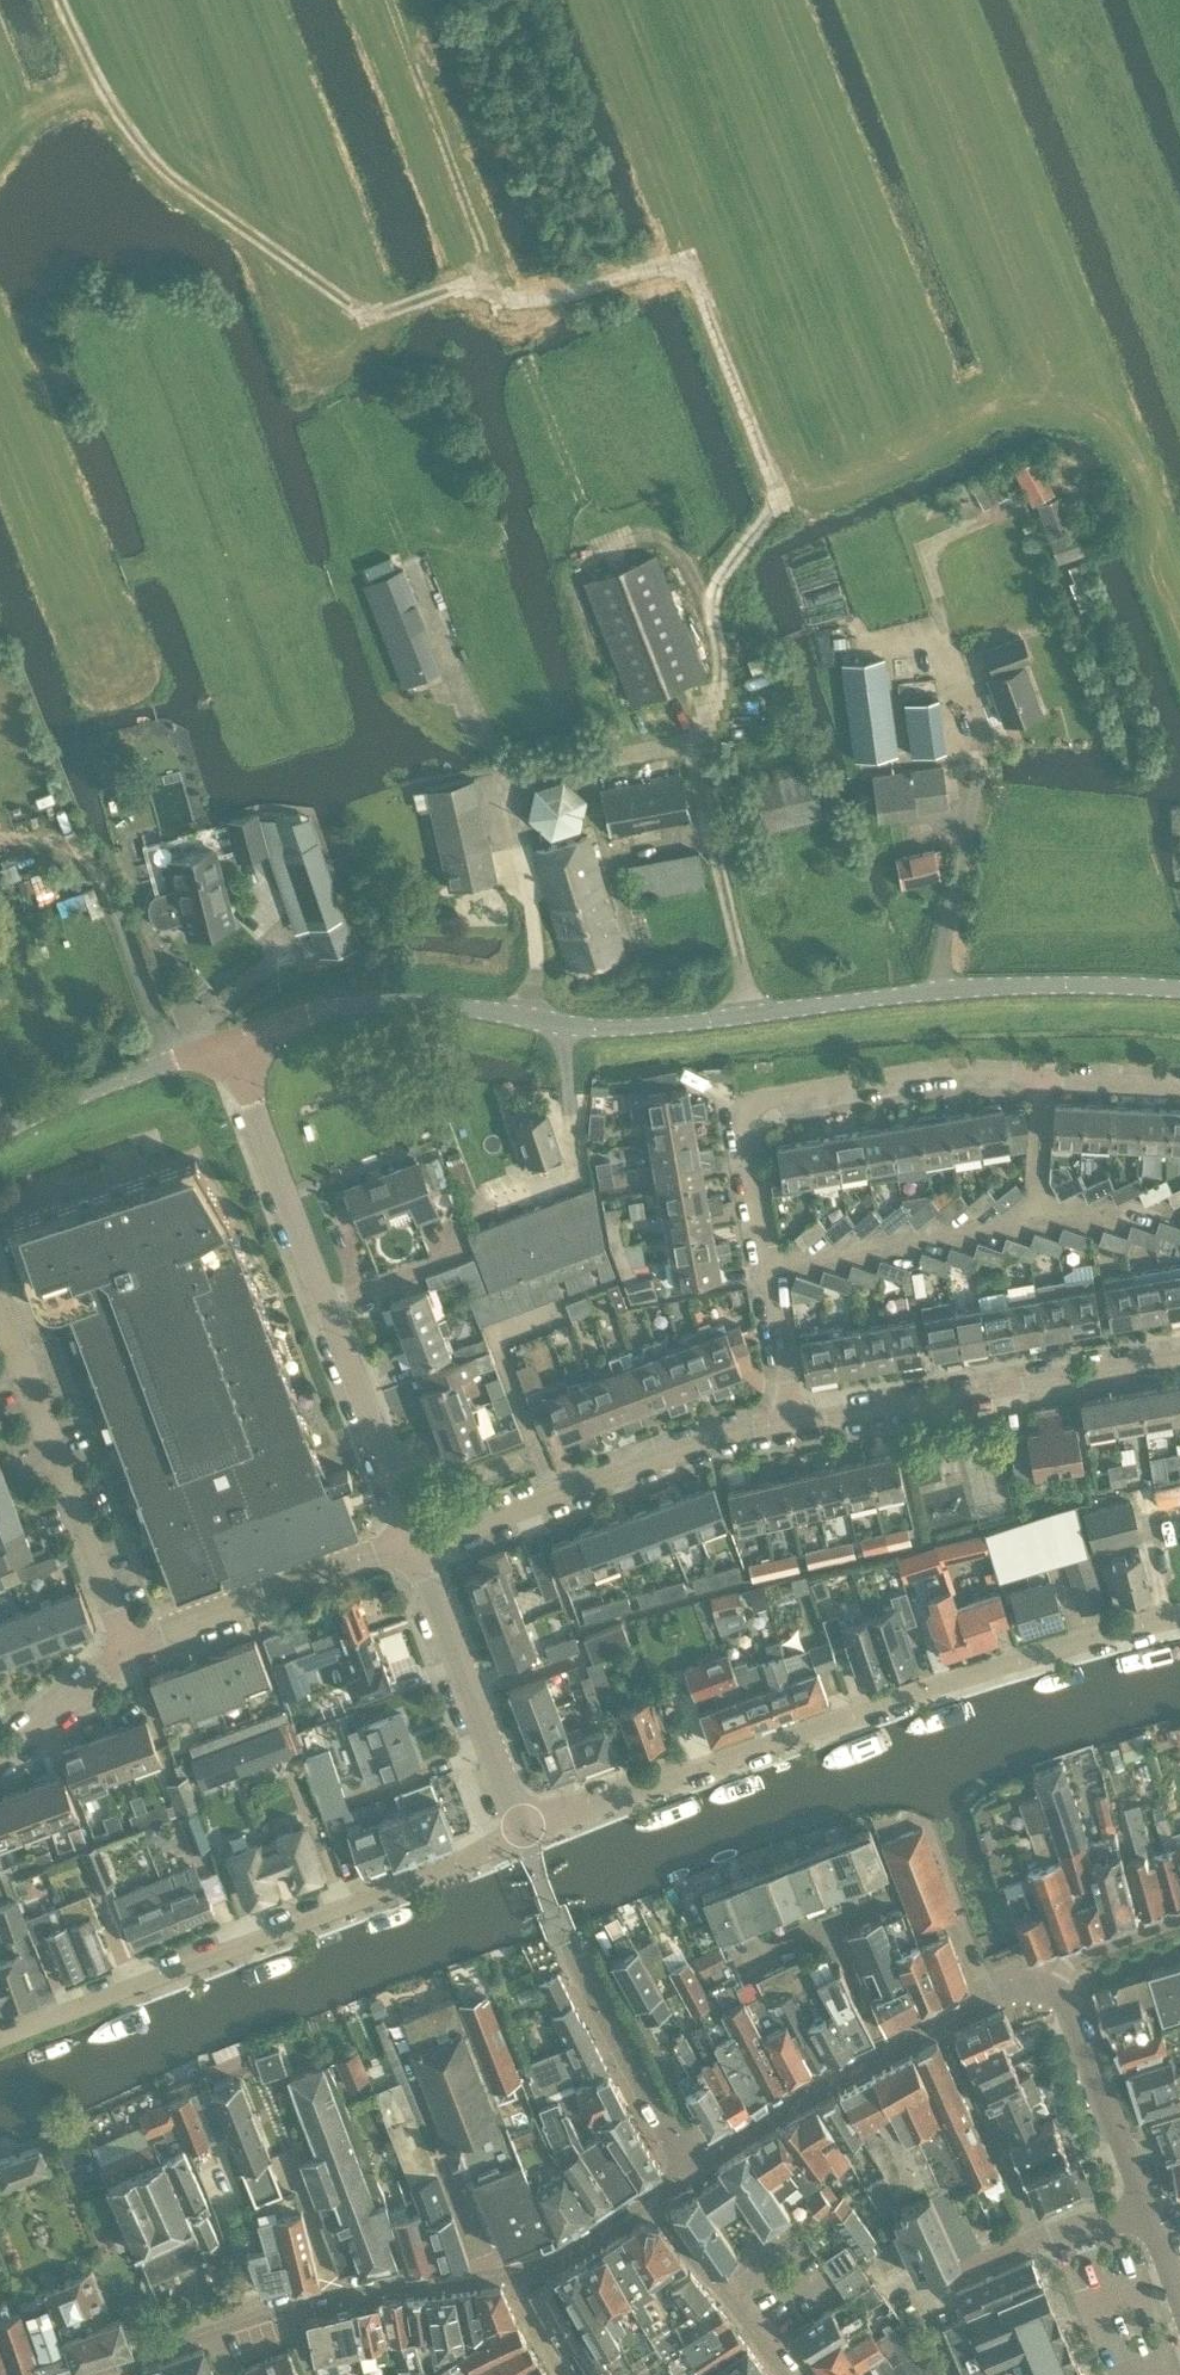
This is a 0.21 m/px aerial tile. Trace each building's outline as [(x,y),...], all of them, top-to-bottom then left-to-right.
[(1015,470),(1032,505),(1054,493),(1037,459),(1015,470)] [(1058,563),(1081,555),(1084,554),(1081,542),(1077,530),(1073,531),(1061,496),(1037,505),(1058,563)] [(585,583),(632,704),(703,677),(655,555),(585,583)] [(370,596),(405,686),(440,672),(404,582),(370,596)] [(1022,634),(983,649),(993,675),(1032,660),(1022,634)] [(855,761),(897,755),(884,658),(842,664),(855,761)] [(1042,710),(1026,666),(990,679),(1006,723),(1042,710)] [(939,698),(904,703),(911,756),(947,751),(939,698)] [(942,766),(873,776),(879,819),(948,809),(942,766)] [(822,817),(810,771),(754,785),(766,831),(822,817)] [(609,837),(690,821),(681,775),(600,791),(609,837)] [(585,797),(563,778),(534,787),(527,817),(551,837),(580,828),(585,797)] [(427,790),(413,793),(417,809),(431,806),(448,887),(496,878),(475,780),(427,790)] [(228,823),(238,860),(266,852),(256,816),(228,823)] [(571,970),(624,954),(589,836),(536,852),(571,970)] [(895,858),(901,887),(940,878),(939,871),(949,868),(945,849),(935,851),(935,849),(895,858)] [(161,926),(184,920),(188,936),(233,925),(215,851),(170,862),(177,891),(154,897),(150,900),(147,904),(146,909),(148,916),(151,921),(156,925),(161,926)] [(634,898),(704,885),(697,852),(627,865),(634,898)] [(608,1085),(610,1095),(626,1091),(624,1081),(608,1085)] [(642,1095),(646,1119),(705,1109),(703,1099),(689,1102),(686,1087),(642,1095)] [(593,1094),(591,1113),(590,1126),(604,1127),(605,1114),(602,1113),(603,1095),(593,1094)] [(1054,1103),(1051,1143),(1081,1144),(1083,1105),(1054,1103)] [(1083,1105),(1081,1144),(1110,1146),(1112,1106),(1083,1105)] [(1112,1106),(1110,1146),(1139,1148),(1141,1108),(1112,1106)] [(974,1113),(982,1152),(1009,1147),(1009,1151),(1027,1148),(1023,1130),(1027,1129),(1024,1109),(1004,1113),(1003,1108),(974,1113)] [(1141,1108),(1139,1148),(1167,1150),(1169,1110),(1141,1108)] [(646,1119),(650,1142),(695,1134),(692,1119),(707,1117),(705,1109),(646,1119)] [(1167,1150),(1179,1150),(1179,1110),(1169,1110),(1167,1150)] [(533,1169),(562,1159),(546,1113),(517,1122),(533,1169)] [(947,1118),(954,1157),(982,1152),(974,1113),(947,1118)] [(925,1162),(925,1167),(953,1162),(952,1157),(954,1157),(947,1118),(936,1120),(935,1115),(917,1118),(918,1123),(925,1162)] [(889,1128),(897,1167),(925,1162),(918,1123),(889,1128)] [(603,1139),(604,1127),(590,1126),(590,1138),(603,1139)] [(861,1133),(869,1172),(897,1167),(889,1128),(861,1133)] [(833,1138),(840,1177),(869,1172),(861,1133),(833,1138)] [(650,1142),(655,1166),(714,1155),(712,1146),(697,1149),(695,1134),(650,1142)] [(806,1142),(813,1184),(814,1184),(813,1181),(840,1177),(833,1138),(806,1142)] [(775,1191),(813,1184),(806,1142),(777,1147),(779,1163),(770,1164),(775,1191)] [(655,1166),(659,1189),(703,1181),(701,1166),(715,1163),(714,1155),(655,1166)] [(329,1475),(320,1460),(308,1440),(306,1441),(301,1428),(306,1427),(306,1428),(308,1427),(296,1407),(293,1408),(288,1395),(293,1393),(294,1394),(295,1394),(283,1373),(281,1374),(276,1361),(280,1359),(281,1361),(282,1360),(270,1340),(268,1341),(263,1328),(268,1326),(268,1327),(270,1327),(258,1306),(255,1307),(250,1294),(255,1292),(256,1294),(257,1293),(245,1273),(243,1274),(238,1261),(242,1259),(243,1260),(244,1259),(232,1239),(230,1240),(225,1227),(230,1225),(230,1227),(233,1225),(195,1159),(7,1221),(33,1299),(34,1301),(35,1303),(37,1305),(40,1308),(43,1310),(47,1312),(49,1312),(54,1313),(56,1313),(58,1313),(62,1312),(69,1309),(74,1338),(75,1337),(75,1335),(81,1333),(86,1347),(83,1348),(89,1378),(90,1377),(90,1375),(96,1373),(101,1387),(98,1388),(104,1418),(105,1417),(105,1415),(111,1413),(116,1428),(113,1429),(119,1458),(120,1458),(120,1456),(126,1454),(131,1468),(128,1469),(134,1498),(135,1498),(135,1496),(141,1494),(146,1508),(143,1509),(149,1539),(150,1538),(150,1536),(156,1534),(161,1549),(159,1550),(173,1589),(222,1571),(218,1560),(225,1557),(231,1573),(356,1527),(340,1483),(352,1478),(348,1468),(329,1475)] [(595,1164),(597,1176),(612,1173),(610,1161),(595,1164)] [(418,1221),(437,1214),(418,1162),(347,1189),(362,1231),(388,1221),(384,1211),(411,1201),(418,1221)] [(614,1186),(612,1173),(597,1176),(599,1188),(614,1186)] [(1052,1187),(1058,1200),(1081,1189),(1085,1187),(1080,1174),(1052,1187)] [(1081,1189),(1086,1201),(1109,1191),(1114,1188),(1108,1176),(1085,1187),(1081,1189)] [(1114,1188),(1109,1191),(1115,1203),(1138,1192),(1143,1190),(1137,1178),(1114,1188)] [(1166,1179),(1143,1190),(1138,1192),(1144,1204),(1167,1193),(1171,1191),(1166,1179)] [(659,1189),(663,1213),(723,1202),(721,1194),(706,1196),(703,1181),(659,1189)] [(1015,1185),(997,1199),(992,1204),(1001,1215),(1024,1196),(1024,1195),(1024,1193),(1016,1183),(1015,1184),(1015,1185)] [(468,1232),(491,1290),(501,1287),(514,1282),(526,1278),(539,1273),(556,1267),(571,1261),(588,1255),(605,1248),(594,1186),(468,1232)] [(1167,1193),(1173,1206),(1179,1203),(1179,1187),(1171,1191),(1167,1193)] [(932,1198),(912,1214),(907,1217),(916,1229),(935,1213),(941,1209),(939,1207),(952,1197),(944,1188),(932,1198)] [(988,1189),(970,1204),(964,1208),(973,1219),(992,1204),(997,1199),(988,1189)] [(941,1209),(935,1213),(944,1224),(964,1208),(970,1204),(961,1193),(941,1209)] [(663,1213),(668,1236),(712,1228),(709,1213),(724,1211),(723,1202),(663,1213)] [(903,1203),(884,1219),(880,1223),(888,1233),(907,1217),(912,1214),(903,1203)] [(605,1210),(604,1210),(606,1223),(620,1220),(618,1208),(605,1210)] [(875,1208),(856,1223),(851,1228),(859,1239),(879,1222),(880,1223),(884,1219),(875,1208)] [(847,1213),(828,1229),(823,1233),(832,1243),(851,1228),(856,1223),(847,1213)] [(823,1232),(823,1233),(828,1229),(819,1217),(795,1237),(804,1248),(823,1232)] [(606,1223),(609,1247),(612,1246),(625,1244),(620,1220),(606,1223)] [(1155,1234),(1161,1236),(1179,1242),(1179,1227),(1160,1220),(1155,1234)] [(1131,1225),(1127,1238),(1132,1240),(1156,1249),(1161,1236),(1155,1234),(1131,1225)] [(668,1236),(672,1260),(731,1249),(730,1240),(715,1243),(712,1228),(668,1236)] [(1063,1228),(1058,1242),(1063,1244),(1087,1252),(1091,1238),(1063,1228)] [(1127,1254),(1132,1240),(1127,1238),(1103,1230),(1098,1244),(1127,1254)] [(1034,1234),(1030,1246),(1036,1249),(1059,1257),(1063,1244),(1058,1242),(1034,1234)] [(1007,1238),(1002,1251),(1007,1254),(1031,1262),(1036,1249),(1030,1246),(1007,1238)] [(979,1243),(974,1257),(980,1259),(1003,1267),(1007,1254),(1002,1251),(979,1243)] [(612,1246),(609,1247),(619,1272),(621,1271),(633,1267),(633,1266),(625,1244),(612,1246)] [(588,1255),(593,1267),(598,1265),(610,1260),(605,1248),(588,1255)] [(733,1258),(731,1249),(672,1260),(676,1283),(721,1275),(718,1260),(733,1258)] [(951,1249),(947,1261),(951,1264),(975,1272),(980,1259),(974,1257),(951,1249)] [(923,1253),(918,1266),(946,1276),(950,1264),(951,1264),(947,1261),(923,1253)] [(571,1261),(576,1273),(588,1268),(588,1269),(593,1267),(588,1255),(571,1261)] [(881,1259),(876,1273),(881,1276),(904,1284),(909,1270),(881,1259)] [(615,1276),(610,1260),(598,1265),(602,1280),(615,1276)] [(556,1267),(561,1279),(565,1277),(576,1273),(571,1261),(556,1267)] [(854,1265),(849,1278),(853,1280),(876,1289),(881,1276),(876,1273),(854,1265)] [(1167,1315),(1179,1313),(1179,1265),(1159,1268),(1167,1315)] [(431,1289),(462,1279),(457,1266),(427,1277),(431,1289)] [(539,1273),(544,1284),(556,1280),(556,1281),(561,1279),(556,1267),(539,1273)] [(621,1271),(619,1272),(624,1283),(628,1296),(630,1301),(650,1298),(657,1297),(652,1276),(638,1278),(633,1267),(621,1271)] [(576,1273),(581,1288),(596,1283),(588,1269),(588,1268),(576,1273)] [(1130,1273),(1139,1320),(1167,1315),(1159,1268),(1130,1273)] [(824,1269),(819,1283),(824,1285),(848,1294),(853,1280),(849,1278),(824,1269)] [(526,1278),(537,1304),(549,1300),(544,1284),(539,1273),(526,1278)] [(569,1292),(581,1288),(576,1273),(565,1277),(569,1292)] [(1110,1325),(1139,1320),(1130,1273),(1102,1278),(1104,1287),(1110,1325)] [(792,1287),(795,1302),(820,1298),(824,1285),(819,1283),(797,1275),(792,1287)] [(1063,1281),(1072,1332),(1101,1327),(1094,1289),(1092,1277),(1081,1278),(1063,1281)] [(514,1282),(524,1309),(537,1304),(526,1278),(514,1282)] [(544,1284),(549,1300),(563,1295),(556,1281),(556,1280),(544,1284)] [(1037,1298),(1044,1337),(1072,1332),(1063,1281),(1035,1286),(1037,1299),(1037,1298)] [(501,1287),(511,1314),(524,1309),(514,1282),(501,1287)] [(618,1313),(628,1310),(618,1284),(608,1287),(618,1313)] [(491,1290),(487,1292),(497,1319),(511,1314),(501,1287),(491,1290)] [(390,1303),(402,1335),(444,1319),(443,1317),(438,1319),(427,1289),(390,1303)] [(479,1326),(481,1325),(497,1319),(487,1292),(470,1298),(469,1298),(479,1326)] [(565,1303),(571,1319),(591,1312),(585,1296),(565,1303)] [(1009,1303),(1016,1342),(1044,1337),(1037,1298),(1037,1299),(1009,1303)] [(931,1357),(960,1352),(953,1313),(950,1301),(921,1307),(923,1318),(924,1318),(931,1357)] [(981,1308),(988,1347),(1016,1342),(1009,1303),(981,1308)] [(953,1313),(960,1352),(988,1347),(981,1308),(953,1313)] [(451,1351),(443,1332),(448,1330),(444,1319),(402,1335),(414,1365),(451,1351)] [(886,1324),(893,1363),(922,1358),(914,1319),(886,1324)] [(702,1333),(725,1394),(733,1391),(728,1377),(743,1372),(736,1355),(749,1350),(740,1325),(727,1330),(725,1330),(723,1322),(710,1327),(708,1320),(698,1324),(699,1328),(701,1334),(702,1333)] [(858,1329),(865,1368),(893,1363),(886,1324),(858,1329)] [(808,1378),(837,1373),(829,1334),(828,1327),(801,1332),(802,1339),(801,1339),(808,1378)] [(681,1346),(697,1389),(712,1383),(717,1397),(725,1394),(702,1333),(701,1334),(699,1328),(677,1337),(681,1346)] [(829,1334),(837,1373),(865,1368),(858,1329),(829,1334)] [(654,1341),(679,1410),(688,1407),(683,1394),(697,1389),(681,1346),(669,1351),(664,1337),(654,1341)] [(454,1349),(458,1362),(459,1363),(490,1351),(485,1339),(454,1349)] [(634,1356),(652,1405),(667,1399),(672,1413),(679,1410),(654,1341),(642,1345),(644,1352),(634,1356)] [(613,1371),(634,1427),(642,1424),(637,1410),(652,1405),(634,1356),(633,1356),(631,1349),(608,1357),(613,1371)] [(423,1392),(435,1423),(471,1409),(459,1378),(464,1376),(464,1377),(495,1366),(490,1351),(459,1363),(458,1362),(420,1376),(425,1391),(423,1392)] [(591,1379),(607,1421),(622,1416),(627,1430),(634,1427),(613,1371),(591,1379)] [(568,1387),(590,1443),(598,1440),(593,1426),(607,1421),(591,1379),(569,1387),(568,1387)] [(526,1395),(539,1430),(557,1423),(562,1437),(577,1432),(582,1446),(590,1443),(568,1387),(569,1387),(566,1380),(526,1395)] [(1173,1421),(1179,1420),(1179,1386),(1167,1388),(1173,1421)] [(1139,1393),(1145,1426),(1173,1421),(1167,1388),(1139,1393)] [(1112,1398),(1117,1431),(1145,1426),(1139,1393),(1112,1398)] [(1088,1436),(1117,1431),(1112,1398),(1083,1403),(1088,1436)] [(1050,1408),(1061,1471),(1084,1468),(1076,1425),(1065,1427),(1061,1406),(1050,1408)] [(1032,1433),(1039,1475),(1061,1471),(1050,1408),(1037,1410),(1041,1432),(1032,1433)] [(483,1440),(471,1409),(435,1423),(447,1454),(483,1440)] [(492,1452),(524,1440),(518,1426),(487,1438),(492,1452)] [(1017,1479),(1039,1475),(1032,1433),(1010,1437),(1017,1479)] [(868,1460),(877,1498),(906,1492),(897,1453),(868,1460)] [(1166,1469),(1179,1467),(1179,1462),(1179,1454),(1164,1456),(1166,1469)] [(841,1466),(850,1504),(877,1498),(868,1460),(841,1466)] [(1123,1464),(1125,1477),(1138,1475),(1136,1462),(1123,1464)] [(1108,1466),(1110,1479),(1125,1477),(1123,1464),(1108,1466)] [(813,1472),(822,1510),(850,1504),(841,1466),(813,1472)] [(13,1498),(2,1471),(0,1472),(0,1503),(13,1498)] [(785,1478),(794,1517),(822,1510),(813,1472),(785,1478)] [(757,1484),(766,1523),(794,1517),(785,1478),(757,1484)] [(1179,1507),(1179,1498),(1176,1482),(1134,1493),(1140,1517),(1179,1507)] [(737,1529),(766,1523),(757,1484),(728,1491),(737,1529)] [(688,1496),(701,1533),(729,1522),(716,1486),(688,1496)] [(661,1506),(674,1542),(701,1533),(688,1496),(661,1506)] [(23,1525),(13,1498),(0,1503),(0,1533),(23,1525)] [(1129,1502),(1084,1514),(1094,1551),(1139,1539),(1129,1502)] [(634,1516),(648,1552),(674,1542),(661,1506),(634,1516)] [(1082,1614),(1104,1607),(1087,1553),(1075,1506),(1049,1513),(985,1534),(999,1579),(1027,1571),(1031,1583),(1012,1588),(1025,1631),(1063,1620),(1050,1578),(1049,1578),(1046,1566),(1065,1560),(1082,1614)] [(607,1526),(621,1562),(648,1552),(634,1516),(607,1526)] [(1172,1521),(1179,1555),(1179,1519),(1172,1521)] [(33,1552),(23,1525),(0,1533),(0,1565),(33,1552)] [(580,1536),(594,1572),(621,1562),(607,1526),(580,1536)] [(886,1534),(889,1548),(911,1543),(908,1529),(886,1534)] [(861,1540),(864,1554),(889,1548),(886,1534),(861,1540)] [(552,1546),(566,1582),(594,1572),(580,1536),(552,1546)] [(935,1546),(941,1566),(959,1561),(954,1541),(935,1546)] [(830,1548),(834,1562),(855,1557),(852,1543),(830,1548)] [(806,1553),(809,1567),(834,1562),(830,1548),(806,1553)] [(468,1577),(479,1606),(514,1592),(504,1565),(510,1563),(505,1549),(476,1559),(481,1572),(468,1577)] [(530,1554),(540,1583),(552,1578),(554,1578),(543,1549),(530,1554)] [(1121,1602),(1151,1594),(1139,1550),(1130,1553),(1131,1557),(1110,1563),(1121,1602)] [(910,1553),(895,1559),(904,1581),(924,1575),(916,1551),(913,1552),(910,1553)] [(37,1562),(41,1573),(59,1567),(55,1555),(37,1562)] [(775,1560),(778,1574),(800,1569),(796,1555),(775,1560)] [(750,1566),(753,1580),(778,1574),(775,1560),(750,1566)] [(23,1580),(41,1573),(37,1562),(19,1569),(23,1580)] [(716,1572),(720,1586),(742,1579),(739,1565),(716,1572)] [(693,1578),(697,1592),(720,1586),(716,1572),(693,1578)] [(540,1583),(539,1583),(545,1599),(558,1594),(552,1578),(540,1583)] [(661,1587),(665,1601),(688,1595),(684,1581),(661,1587)] [(638,1594),(642,1608),(665,1601),(661,1587),(638,1594)] [(942,1607),(928,1612),(938,1639),(944,1657),(972,1648),(957,1606),(952,1590),(938,1594),(942,1607)] [(52,1601),(66,1638),(94,1628),(80,1591),(52,1601)] [(894,1606),(869,1614),(888,1669),(913,1660),(902,1626),(916,1622),(906,1591),(890,1596),(894,1606)] [(479,1606),(490,1635),(525,1622),(514,1592),(479,1606)] [(742,1613),(738,1592),(712,1598),(716,1619),(742,1613)] [(1000,1592),(957,1606),(972,1648),(1000,1639),(995,1626),(1009,1621),(1000,1592)] [(314,1636),(317,1647),(317,1648),(369,1629),(357,1595),(331,1604),(342,1634),(328,1638),(326,1632),(314,1636)] [(606,1603),(610,1616),(632,1610),(629,1596),(606,1603)] [(25,1612),(39,1648),(66,1638),(52,1601),(25,1612)] [(583,1609),(587,1623),(610,1616),(606,1603),(583,1609)] [(12,1659),(39,1648),(25,1612),(0,1621),(0,1626),(12,1659)] [(837,1613),(822,1618),(833,1650),(847,1646),(858,1679),(888,1669),(869,1614),(841,1624),(837,1613)] [(537,1651),(525,1622),(490,1635),(501,1664),(537,1651)] [(584,1637),(593,1659),(593,1660),(630,1647),(630,1646),(631,1645),(623,1623),(584,1637)] [(12,1659),(0,1626),(0,1663),(12,1659)] [(298,1650),(279,1657),(293,1699),(312,1693),(304,1668),(342,1655),(356,1693),(378,1685),(372,1667),(381,1663),(369,1629),(317,1648),(317,1647),(299,1653),(298,1650)] [(273,1640),(279,1657),(298,1650),(293,1634),(273,1640)] [(552,1660),(581,1649),(575,1635),(546,1646),(552,1660)] [(178,1667),(150,1678),(167,1724),(194,1714),(196,1720),(248,1700),(246,1694),(273,1684),(255,1638),(227,1649),(229,1655),(180,1673),(178,1667)] [(769,1658),(760,1661),(779,1717),(800,1710),(794,1690),(797,1689),(792,1678),(794,1677),(786,1655),(784,1656),(779,1641),(765,1645),(769,1658)] [(800,1650),(786,1655),(794,1677),(792,1678),(797,1689),(794,1690),(800,1710),(831,1699),(820,1669),(828,1666),(821,1644),(800,1651),(800,1650)] [(728,1653),(687,1667),(696,1695),(712,1690),(716,1704),(701,1709),(711,1740),(753,1726),(732,1665),(728,1653)] [(746,1661),(732,1665),(753,1726),(779,1717),(760,1661),(747,1666),(746,1661)] [(583,1676),(588,1690),(596,1686),(591,1673),(589,1674),(583,1676)] [(510,1690),(521,1717),(557,1703),(547,1676),(510,1690)] [(588,1690),(593,1702),(601,1699),(599,1694),(596,1686),(588,1690)] [(635,1749),(666,1737),(650,1697),(619,1709),(635,1749)] [(606,1712),(601,1699),(593,1702),(598,1715),(606,1712)] [(532,1745),(539,1743),(566,1732),(568,1731),(557,1703),(521,1717),(532,1745)] [(275,1714),(278,1723),(290,1719),(287,1710),(275,1714)] [(262,1719),(266,1728),(278,1723),(275,1714),(262,1719)] [(382,1776),(420,1762),(401,1714),(359,1730),(366,1750),(371,1748),(382,1776)] [(116,1730),(131,1768),(159,1757),(145,1719),(116,1730)] [(260,1720),(247,1724),(250,1734),(262,1729),(260,1720)] [(247,1724),(232,1730),(235,1739),(250,1734),(247,1724)] [(566,1732),(579,1766),(580,1768),(617,1754),(606,1727),(585,1735),(582,1726),(568,1731),(566,1732)] [(236,1743),(247,1771),(290,1754),(279,1727),(236,1743)] [(324,1820),(343,1813),(350,1811),(330,1751),(316,1755),(307,1727),(295,1730),(304,1759),(303,1760),(324,1820)] [(1173,1741),(1179,1740),(1179,1728),(1170,1730),(1173,1741)] [(89,1740),(104,1777),(131,1768),(116,1730),(89,1740)] [(232,1730),(220,1735),(223,1744),(235,1739),(232,1730)] [(552,1776),(579,1766),(566,1732),(539,1743),(552,1776)] [(1150,1755),(1143,1734),(1121,1741),(1128,1762),(1150,1755)] [(220,1735),(209,1739),(212,1748),(223,1744),(220,1735)] [(209,1739),(198,1743),(200,1752),(212,1748),(209,1739)] [(76,1788),(104,1777),(89,1740),(62,1750),(76,1788)] [(200,1752),(198,1743),(189,1746),(193,1755),(200,1752)] [(203,1787),(247,1771),(236,1743),(192,1759),(203,1787)] [(1042,1797),(1091,1936),(1112,1928),(1092,1859),(1094,1859),(1087,1847),(1085,1842),(1087,1842),(1091,1839),(1083,1815),(1067,1763),(1036,1774),(1043,1796),(1042,1797)] [(34,1786),(48,1825),(76,1814),(62,1775),(34,1786)] [(189,1776),(167,1783),(179,1814),(200,1806),(189,1776)] [(378,1823),(350,1833),(365,1872),(456,1838),(441,1798),(438,1799),(431,1779),(395,1793),(402,1810),(377,1820),(378,1823)] [(6,1796),(21,1835),(48,1825),(34,1786),(6,1796)] [(1113,1822),(1107,1793),(1095,1796),(1101,1825),(1113,1822)] [(21,1835),(6,1796),(0,1799),(0,1843),(21,1835)] [(1033,1876),(1037,1888),(1046,1913),(1058,1949),(1091,1936),(1042,1797),(1021,1803),(1041,1860),(1048,1859),(1050,1863),(1031,1870),(1033,1876)] [(1129,1859),(1146,1916),(1171,1907),(1157,1865),(1151,1866),(1146,1849),(1152,1847),(1146,1819),(1145,1820),(1139,1801),(1128,1804),(1142,1856),(1129,1859)] [(164,1804),(147,1809),(152,1824),(153,1824),(156,1823),(157,1823),(169,1818),(164,1804)] [(130,1815),(129,1816),(133,1826),(134,1831),(136,1830),(141,1828),(143,1828),(152,1824),(147,1809),(137,1813),(130,1815)] [(211,1845),(197,1810),(178,1817),(191,1853),(211,1845)] [(103,1818),(104,1821),(107,1830),(109,1835),(110,1835),(123,1830),(117,1813),(103,1818)] [(1171,1907),(1179,1904),(1179,1857),(1177,1848),(1173,1834),(1170,1821),(1160,1823),(1167,1851),(1154,1854),(1152,1847),(1146,1849),(1151,1866),(1157,1865),(1171,1907)] [(76,1847),(86,1843),(79,1825),(69,1829),(76,1847)] [(268,1845),(280,1875),(289,1872),(293,1884),(306,1879),(311,1881),(319,1878),(321,1873),(322,1873),(304,1826),(275,1837),(277,1841),(268,1845)] [(849,1835),(866,1881),(888,1873),(871,1827),(849,1835)] [(978,1832),(981,1840),(984,1849),(995,1845),(989,1828),(978,1832)] [(884,2028),(885,2029),(885,2030),(942,1998),(968,1987),(949,1930),(919,1942),(916,1935),(957,1919),(924,1829),(882,1844),(905,1906),(891,1913),(844,1934),(850,1948),(849,1948),(850,1949),(855,1961),(854,1961),(855,1962),(859,1970),(858,1971),(870,1998),(884,2028)] [(1092,1859),(1112,1928),(1140,1919),(1117,1832),(1091,1839),(1087,1842),(1085,1842),(1087,1847),(1094,1859),(1092,1859)] [(828,1843),(846,1889),(866,1881),(849,1835),(828,1843)] [(808,1851),(825,1897),(846,1889),(828,1843),(808,1851)] [(97,1844),(96,1845),(81,1851),(97,1890),(113,1883),(97,1844)] [(271,1879),(280,1875),(268,1845),(259,1848),(257,1844),(228,1855),(246,1902),(275,1891),(271,1879)] [(49,1850),(30,1857),(35,1869),(46,1864),(53,1861),(52,1857),(49,1850)] [(787,1859),(804,1905),(825,1897),(808,1851),(787,1859)] [(10,1865),(14,1876),(35,1869),(30,1857),(10,1865)] [(766,1867),(784,1913),(804,1905),(787,1859),(766,1867)] [(745,1875),(763,1921),(784,1913),(766,1867),(745,1875)] [(724,1883),(742,1928),(763,1921),(745,1875),(724,1883)] [(167,1897),(179,1928),(214,1914),(207,1894),(206,1894),(202,1883),(199,1876),(166,1889),(169,1896),(167,1897)] [(1008,1897),(1037,1888),(1033,1876),(1005,1886),(1008,1897)] [(720,1937),(742,1928),(724,1883),(703,1891),(720,1937)] [(135,1946),(179,1928),(167,1897),(169,1896),(166,1889),(165,1890),(163,1885),(117,1904),(135,1946)] [(61,1904),(60,1905),(85,1969),(109,1960),(95,1926),(100,1924),(88,1894),(61,1904)] [(0,1906),(0,1933),(1,1937),(27,1928),(17,1900),(0,1906)] [(60,1905),(25,1918),(34,1941),(45,1937),(61,1978),(85,1969),(60,1905)] [(1015,1918),(1032,1959),(1058,1949),(1046,1913),(1034,1917),(1032,1913),(1015,1918)] [(621,1955),(612,1961),(646,2023),(671,2010),(629,1934),(614,1942),(621,1955)] [(732,2032),(766,2094),(787,2082),(747,2000),(746,2001),(727,1962),(718,1944),(694,1956),(703,1975),(710,1971),(715,1980),(708,1984),(711,1989),(716,1999),(714,2000),(715,2003),(731,2032),(732,2032)] [(831,2008),(851,2045),(868,2037),(850,1992),(851,1992),(839,1965),(832,1969),(824,1953),(827,1952),(824,1945),(804,1955),(831,2008)] [(35,1998),(20,1955),(0,1962),(0,2005),(3,2004),(4,2008),(35,1998)] [(797,1992),(829,2058),(851,2045),(831,2008),(804,1955),(763,1976),(773,1997),(794,1987),(797,1992)] [(704,2024),(749,2105),(766,2094),(732,2032),(731,2032),(715,2003),(714,2000),(716,1999),(711,1989),(704,1993),(688,1962),(671,1970),(692,2011),(697,2009),(699,2015),(704,2024)] [(1168,2026),(1179,2022),(1179,1964),(1151,1973),(1168,2026)] [(1095,1990),(1114,2034),(1116,2041),(1118,2040),(1168,2026),(1151,1973),(1095,1990)] [(539,1983),(537,1985),(552,2014),(550,2015),(565,2045),(566,2047),(579,2073),(582,2080),(586,2079),(608,2068),(604,2060),(605,2059),(600,2048),(599,2049),(585,2021),(583,2022),(559,1974),(539,1983)] [(747,2000),(787,2082),(829,2058),(797,1992),(794,1987),(773,1997),(763,1976),(757,1979),(764,1992),(747,2000)] [(486,1991),(458,2003),(493,2088),(495,2088),(511,2081),(516,2093),(500,2099),(498,2100),(500,2103),(512,2131),(538,2121),(520,2077),(521,2077),(516,2066),(486,1991)] [(456,1997),(399,2020),(412,2050),(410,2051),(448,2144),(446,2145),(452,2159),(463,2154),(504,2250),(505,2252),(506,2251),(540,2238),(543,2244),(556,2238),(534,2185),(512,2131),(500,2103),(498,2100),(500,2099),(516,2093),(511,2081),(495,2088),(493,2088),(458,2003),(458,2001),(456,1997)] [(953,2034),(964,2054),(1014,2034),(1003,2010),(986,2018),(986,2017),(953,2034)] [(1129,2064),(1167,2053),(1169,2058),(1179,2054),(1179,2022),(1168,2026),(1118,2040),(1127,2065),(1129,2064)] [(701,2066),(731,2117),(749,2105),(704,2024),(691,2031),(701,2049),(708,2062),(701,2066)] [(399,2082),(413,2116),(414,2116),(429,2153),(437,2150),(386,2025),(378,2029),(388,2053),(400,2082),(399,2082)] [(964,2054),(977,2081),(1012,2065),(1006,2053),(1019,2047),(1014,2034),(964,2054)] [(705,2132),(705,2133),(708,2131),(708,2132),(731,2117),(701,2066),(684,2036),(672,2043),(690,2074),(678,2081),(707,2130),(705,2132)] [(911,2056),(966,2172),(967,2172),(973,2185),(998,2172),(936,2042),(911,2056)] [(566,2047),(523,2064),(540,2104),(557,2098),(558,2100),(561,2109),(562,2109),(565,2108),(568,2113),(570,2116),(586,2107),(577,2088),(571,2076),(579,2073),(566,2047)] [(333,2057),(345,2087),(369,2077),(357,2048),(333,2057)] [(263,2079),(285,2072),(278,2051),(256,2058),(263,2079)] [(872,2076),(924,2182),(928,2191),(959,2257),(982,2247),(966,2212),(959,2216),(945,2189),(953,2185),(951,2180),(966,2172),(911,2056),(872,2076)] [(1179,2101),(1179,2067),(1178,2068),(1175,2057),(1131,2071),(1142,2113),(1179,2101)] [(316,2201),(317,2203),(324,2224),(320,2226),(339,2276),(361,2269),(363,2272),(404,2264),(389,2216),(390,2215),(384,2195),(371,2167),(329,2064),(287,2079),(315,2152),(298,2160),(314,2202),(316,2201)] [(523,2064),(516,2066),(521,2077),(520,2077),(538,2121),(548,2146),(550,2146),(558,2157),(564,2166),(596,2211),(614,2198),(579,2147),(578,2145),(571,2136),(571,2135),(556,2143),(553,2144),(542,2120),(544,2119),(540,2109),(539,2105),(540,2104),(523,2064)] [(988,2108),(997,2103),(997,2102),(1034,2086),(1030,2076),(1019,2081),(1012,2065),(977,2081),(988,2108)] [(609,2071),(577,2088),(586,2107),(593,2123),(599,2120),(604,2128),(605,2129),(638,2183),(661,2168),(659,2164),(638,2132),(625,2103),(609,2071)] [(883,2172),(882,2172),(891,2187),(873,2196),(871,2198),(881,2215),(900,2205),(896,2195),(924,2182),(872,2076),(839,2094),(865,2142),(883,2172)] [(385,2127),(420,2206),(420,2205),(426,2221),(440,2269),(471,2263),(452,2211),(450,2212),(413,2116),(399,2082),(375,2092),(384,2114),(383,2114),(387,2127),(385,2127)] [(241,2086),(213,2096),(254,2206),(282,2196),(241,2086)] [(997,2102),(997,2103),(1012,2136),(1038,2124),(1028,2104),(1040,2099),(1034,2086),(997,2102)] [(185,2094),(166,2101),(176,2123),(186,2147),(188,2152),(227,2136),(210,2097),(213,2095),(209,2087),(186,2096),(185,2094)] [(814,2107),(832,2136),(842,2149),(847,2147),(858,2140),(861,2145),(865,2142),(839,2094),(814,2107)] [(540,2104),(539,2105),(540,2109),(544,2119),(542,2120),(553,2144),(556,2143),(571,2135),(571,2136),(578,2145),(579,2147),(614,2198),(638,2183),(605,2129),(604,2128),(583,2141),(578,2133),(579,2133),(570,2116),(568,2113),(565,2108),(562,2109),(561,2109),(558,2100),(557,2098),(540,2104)] [(164,2135),(98,2164),(149,2276),(204,2251),(202,2245),(218,2238),(206,2212),(211,2210),(182,2149),(186,2147),(176,2123),(166,2101),(154,2106),(155,2108),(139,2114),(147,2136),(162,2130),(164,2135)] [(776,2131),(808,2174),(830,2161),(837,2173),(849,2166),(834,2145),(826,2150),(821,2142),(832,2136),(814,2107),(776,2131)] [(1162,2140),(1179,2134),(1179,2111),(1153,2119),(1162,2140)] [(1012,2136),(1009,2137),(1011,2142),(1015,2151),(1027,2177),(1030,2175),(1070,2158),(1066,2149),(1053,2118),(1043,2122),(1038,2124),(1012,2136)] [(538,2121),(512,2131),(534,2185),(556,2238),(596,2211),(564,2166),(558,2157),(550,2146),(548,2146),(538,2121)] [(746,2150),(783,2202),(788,2198),(785,2194),(798,2184),(806,2194),(809,2192),(812,2195),(807,2200),(819,2215),(824,2211),(832,2204),(831,2203),(808,2174),(776,2131),(746,2150)] [(1173,2162),(1179,2159),(1179,2134),(1162,2140),(1171,2162),(1173,2162)] [(48,2171),(40,2148),(0,2163),(0,2179),(2,2186),(48,2171)] [(782,2203),(783,2202),(746,2150),(719,2168),(725,2176),(697,2194),(697,2193),(671,2211),(710,2268),(736,2251),(719,2224),(745,2207),(763,2233),(790,2214),(782,2203)] [(1078,2155),(1070,2158),(1030,2175),(1027,2177),(1023,2178),(1038,2211),(1044,2208),(1051,2211),(1074,2201),(1076,2194),(1081,2192),(1091,2188),(1081,2162),(1078,2155)] [(863,2184),(871,2198),(873,2196),(891,2187),(882,2172),(863,2184)] [(959,2257),(928,2191),(901,2204),(905,2212),(894,2217),(898,2226),(893,2229),(917,2277),(959,2257)] [(873,2239),(851,2208),(841,2195),(831,2203),(832,2204),(824,2211),(855,2253),(873,2239)] [(281,2243),(290,2280),(292,2279),(294,2288),(320,2281),(301,2209),(281,2214),(277,2199),(253,2206),(257,2221),(259,2220),(264,2237),(262,2237),(265,2247),(281,2243)] [(389,2216),(404,2264),(406,2271),(439,2266),(440,2269),(426,2221),(420,2205),(420,2206),(390,2215),(389,2216)] [(641,2223),(621,2236),(672,2320),(691,2309),(669,2285),(690,2271),(659,2227),(641,2223)] [(280,2282),(290,2280),(281,2243),(265,2247),(262,2237),(258,2238),(253,2236),(243,2238),(240,2243),(242,2250),(246,2251),(248,2252),(259,2287),(261,2287),(262,2288),(266,2293),(276,2290),(280,2283),(280,2282)] [(621,2236),(603,2248),(636,2308),(652,2332),(669,2322),(672,2320),(621,2236)] [(575,2265),(623,2345),(640,2374),(673,2374),(672,2374),(665,2361),(669,2358),(659,2343),(652,2332),(636,2308),(603,2248),(575,2265)] [(849,2253),(826,2267),(834,2279),(856,2264),(849,2253)] [(955,2291),(964,2313),(1042,2285),(1032,2261),(955,2291)] [(833,2279),(846,2298),(847,2300),(853,2295),(871,2282),(870,2283),(857,2263),(856,2264),(834,2279),(833,2279)] [(555,2278),(555,2279),(590,2338),(604,2359),(614,2374),(640,2374),(623,2345),(575,2265),(555,2278)] [(91,2271),(48,2289),(74,2361),(133,2343),(121,2314),(112,2317),(91,2271)] [(670,2285),(691,2309),(711,2297),(690,2271),(670,2285)] [(555,2279),(530,2294),(562,2352),(575,2344),(590,2368),(604,2359),(590,2338),(555,2279)] [(871,2282),(853,2295),(862,2308),(865,2312),(884,2297),(872,2282),(871,2282)] [(1042,2285),(964,2313),(965,2316),(966,2315),(966,2316),(965,2316),(990,2374),(1081,2374),(1042,2285)] [(474,2292),(483,2329),(514,2320),(501,2288),(474,2292)] [(46,2290),(15,2302),(18,2310),(20,2310),(22,2316),(42,2371),(74,2361),(48,2289),(46,2290)] [(453,2295),(463,2342),(470,2339),(473,2347),(486,2343),(483,2335),(485,2335),(483,2329),(474,2292),(453,2295)] [(426,2299),(441,2358),(463,2342),(453,2295),(426,2299)] [(124,2306),(121,2314),(133,2343),(138,2341),(168,2329),(156,2297),(124,2306)] [(415,2344),(417,2350),(424,2347),(423,2342),(421,2333),(426,2332),(434,2363),(441,2358),(426,2299),(425,2299),(425,2297),(406,2299),(413,2335),(415,2344)] [(401,2340),(412,2374),(422,2367),(417,2350),(415,2344),(413,2335),(406,2299),(382,2301),(392,2342),(401,2340)] [(42,2371),(22,2316),(20,2310),(18,2310),(15,2302),(3,2306),(0,2307),(0,2374),(28,2374),(42,2371)] [(350,2311),(359,2349),(374,2345),(377,2360),(390,2357),(377,2304),(350,2310),(350,2311)] [(665,2361),(672,2374),(694,2361),(702,2374),(711,2374),(712,2374),(747,2345),(717,2304),(679,2328),(684,2337),(680,2340),(685,2348),(669,2358),(665,2361)] [(830,2308),(794,2333),(811,2359),(867,2322),(869,2321),(861,2310),(841,2324),(840,2324),(831,2311),(830,2308)] [(327,2316),(339,2364),(350,2362),(347,2352),(359,2349),(350,2311),(327,2316)] [(329,2367),(339,2364),(327,2316),(305,2321),(313,2359),(326,2357),(329,2367)] [(961,2374),(990,2374),(965,2316),(941,2326),(961,2374)] [(811,2359),(822,2374),(856,2374),(860,2372),(858,2368),(868,2362),(874,2374),(912,2374),(913,2374),(933,2374),(938,2373),(922,2338),(918,2340),(902,2319),(876,2339),(870,2331),(872,2329),(867,2322),(811,2359)] [(472,2373),(496,2359),(527,2344),(523,2337),(517,2326),(485,2335),(483,2335),(486,2343),(473,2347),(465,2352),(433,2374),(469,2374),(472,2373)] [(422,2367),(429,2374),(433,2374),(465,2352),(473,2347),(470,2339),(463,2342),(441,2358),(434,2363),(426,2332),(421,2333),(423,2342),(424,2347),(417,2350),(422,2367)] [(472,2373),(473,2374),(521,2374),(539,2362),(527,2344),(496,2359),(472,2373)] [(761,2364),(747,2345),(712,2374),(711,2374),(747,2374),(761,2364)] [(145,2374),(212,2374),(214,2374),(203,2347),(143,2370),(145,2374)] [(290,2350),(246,2368),(248,2374),(299,2374),(290,2350)] [(578,2374),(614,2374),(604,2359),(590,2368),(578,2374)] [(539,2362),(521,2374),(547,2374),(539,2362)] [(761,2364),(747,2374),(769,2374),(761,2364)] [(422,2367),(412,2374),(429,2374),(422,2367)]
